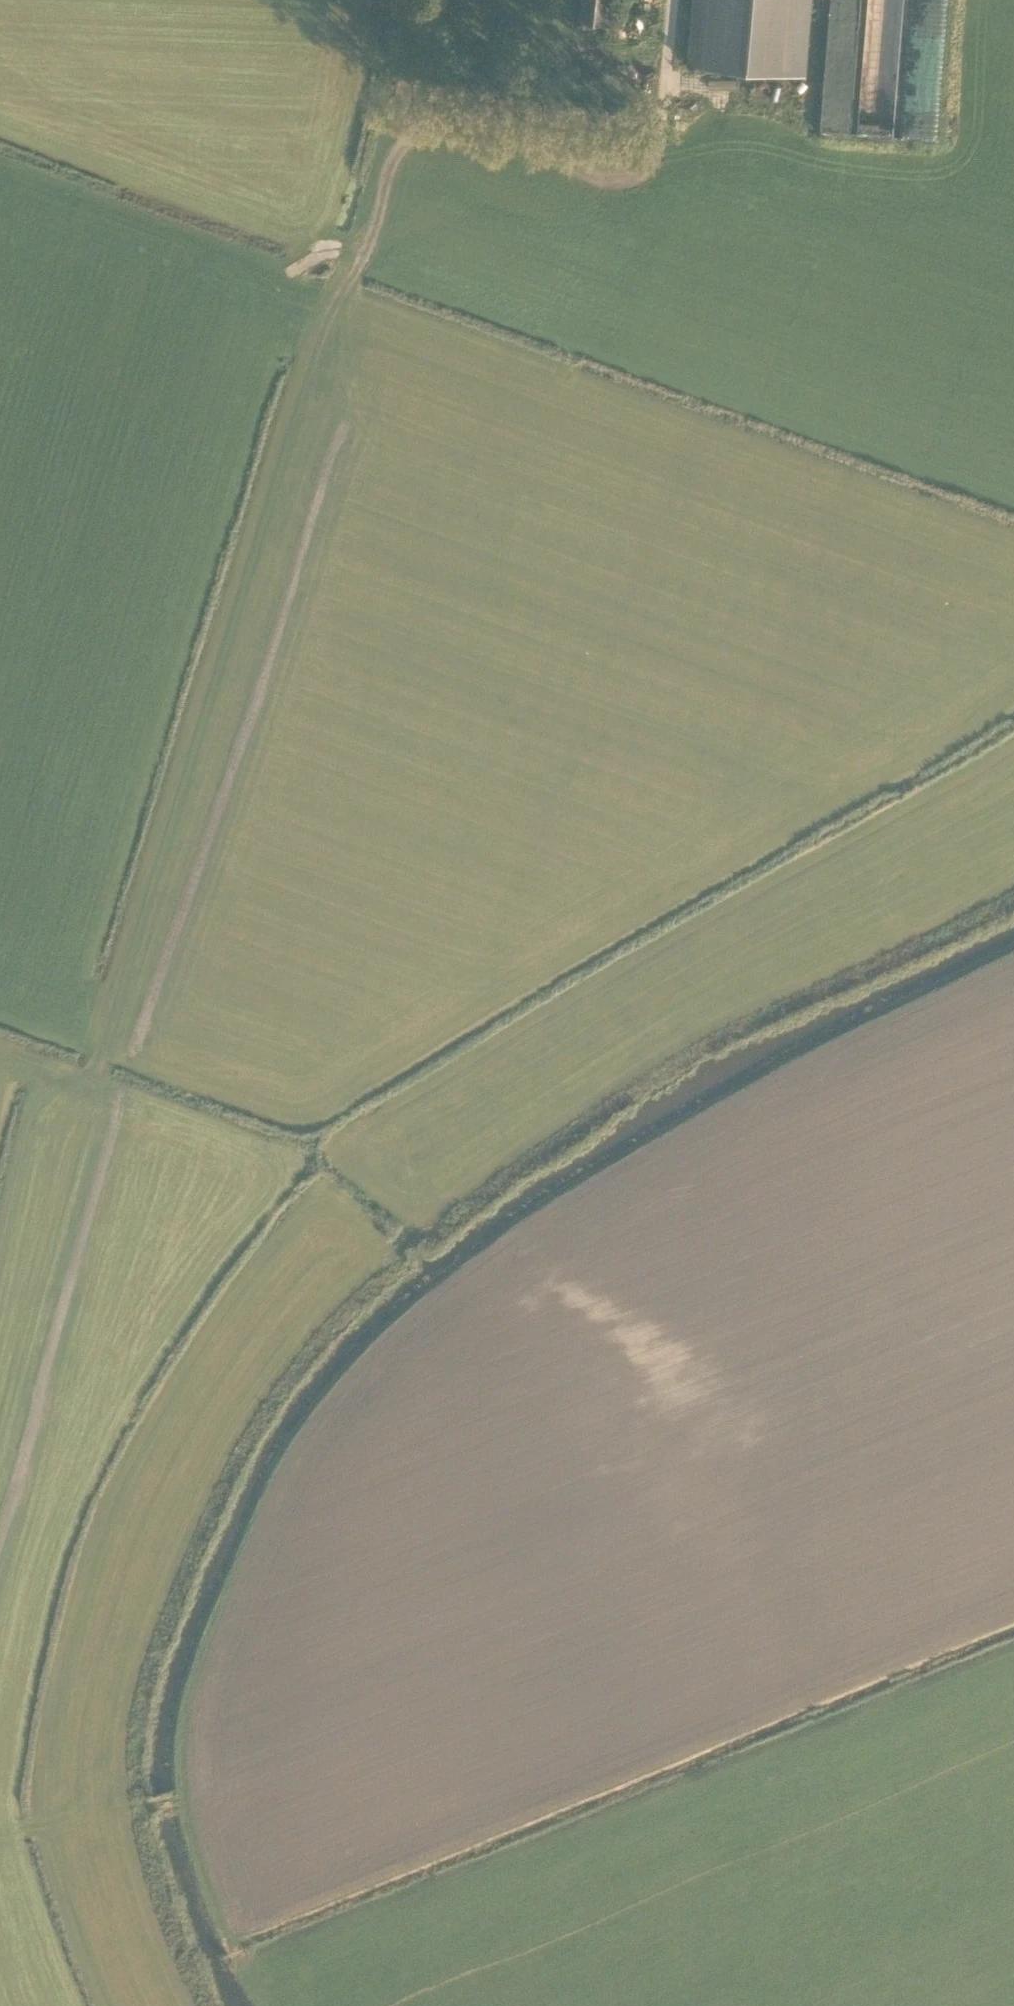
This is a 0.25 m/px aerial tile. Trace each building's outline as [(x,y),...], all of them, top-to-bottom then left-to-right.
[(578,21),(613,26),(616,0),(581,0),(578,21)] [(685,64),(806,75),(813,0),(691,0),(685,64)] [(822,128),(900,135),(911,12),(864,8),(865,0),(833,0),(822,128)]
